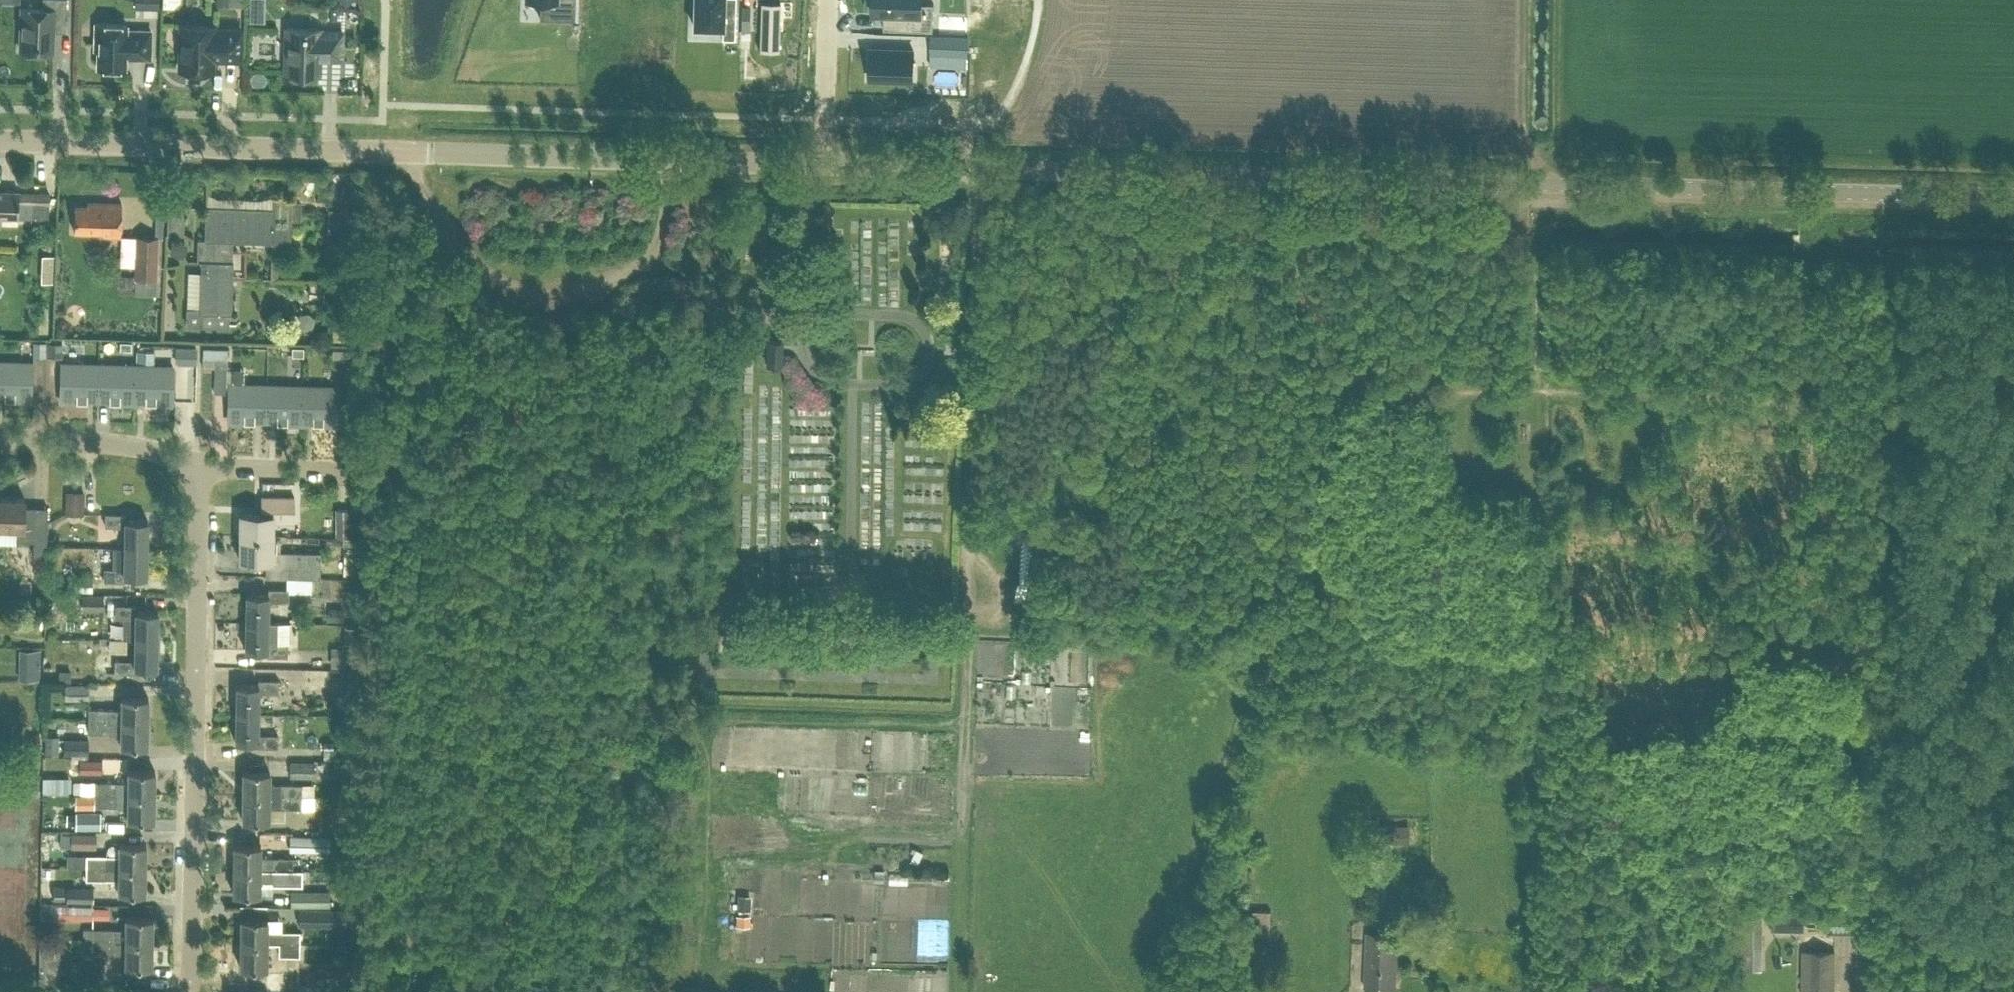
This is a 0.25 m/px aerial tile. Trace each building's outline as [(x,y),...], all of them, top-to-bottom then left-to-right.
[(20,49),(52,50),(53,20),(65,21),(65,0),(53,0),(53,8),(21,7),(20,49)] [(539,17),(573,18),(574,0),(539,0),(539,17)] [(692,24),(721,25),(721,37),(733,37),(734,12),(722,12),(722,0),(693,0),(692,24)] [(872,12),(884,13),(906,13),(905,28),(933,29),(934,2),(922,2),(922,0),(872,0),(872,12)] [(760,1),(758,49),(778,49),(780,1),(760,1)] [(126,23),(95,22),(94,49),(97,49),(97,66),(125,67),(125,55),(135,55),(135,57),(149,57),(150,30),(126,29),(126,23)] [(213,24),(181,23),(180,68),(211,69),(212,57),(239,58),(240,28),(213,27),(213,24)] [(286,27),(285,72),(318,73),(319,57),(340,57),(341,31),(319,31),(319,28),(286,27)] [(931,33),(931,52),(968,54),(968,35),(931,33)] [(870,47),(869,77),(913,78),(914,48),(870,47)] [(1,226),(2,216),(45,218),(46,194),(33,193),(33,192),(19,192),(19,190),(0,189),(0,226),(1,226)] [(204,237),(231,237),(273,239),(290,239),(292,197),(274,196),(273,208),(205,205),(204,237)] [(75,204),(74,231),(103,231),(103,235),(121,235),(122,202),(87,201),(87,204),(75,204)] [(168,204),(167,233),(182,234),(183,204),(168,204)] [(329,207),(328,242),(328,257),(347,257),(347,208),(329,207)] [(138,236),(137,278),(136,293),(158,294),(160,237),(138,236)] [(230,261),(231,237),(204,237),(204,260),(201,260),(200,309),(186,308),(186,325),(231,327),(232,261),(230,261)] [(321,302),(353,303),(354,285),(322,284),(321,302)] [(354,306),(333,305),(332,328),(354,328),(354,306)] [(780,364),(781,345),(781,340),(767,339),(767,364),(780,364)] [(131,340),(119,340),(119,349),(131,349),(131,340)] [(291,345),(291,354),(303,354),(303,346),(291,345)] [(181,348),(180,362),(195,362),(195,348),(181,348)] [(12,397),(30,397),(31,361),(0,360),(0,397),(12,397)] [(97,399),(98,363),(61,362),(60,398),(65,398),(94,399),(97,399)] [(135,364),(98,363),(97,399),(118,400),(134,400),(135,364)] [(172,365),(135,364),(134,400),(147,401),(171,401),(172,365)] [(265,420),(266,384),(228,383),(227,419),(265,420)] [(302,385),(266,384),(265,420),(301,421),(302,385)] [(339,386),(302,385),(301,421),(338,422),(339,386)] [(65,491),(65,514),(84,514),(84,491),(65,491)] [(35,506),(24,505),(24,496),(0,495),(0,526),(16,526),(16,539),(33,540),(33,554),(46,555),(47,519),(35,519),(35,506)] [(239,513),(239,536),(272,536),(272,521),(293,522),(294,497),(260,496),(260,513),(239,513)] [(349,508),(335,508),(335,536),(357,537),(357,520),(349,520),(349,508)] [(124,526),(124,548),(146,548),(147,520),(125,520),(125,515),(105,514),(104,526),(124,526)] [(271,551),(272,536),(239,536),(238,559),(253,559),(253,565),(265,565),(264,576),(319,577),(319,552),(271,551)] [(355,540),(343,540),(343,572),(356,572),(355,540)] [(146,576),(146,548),(124,548),(124,568),(104,568),(104,580),(124,581),(124,576),(146,576)] [(67,590),(92,591),(92,575),(67,575),(67,590)] [(315,578),(289,577),(289,590),(315,591),(315,578)] [(245,593),(245,621),(268,622),(268,601),(288,601),(288,589),(267,588),(267,594),(245,593)] [(103,608),(103,594),(77,594),(77,605),(82,605),(82,608),(103,608)] [(136,618),(135,639),(157,639),(157,611),(136,611),(136,605),(116,605),(116,618),(136,618)] [(267,643),(268,622),(245,621),(244,650),(267,650),(267,655),(287,656),(287,643),(267,643)] [(359,662),(360,630),(349,630),(349,646),(332,646),(332,662),(359,662)] [(157,639),(135,639),(135,661),(115,660),(115,672),(135,673),(136,668),(157,668),(157,639)] [(1052,648),(1048,678),(1071,680),(1074,651),(1052,648)] [(347,680),(347,671),(308,670),(307,683),(340,684),(340,680),(347,680)] [(236,713),(259,714),(259,693),(279,694),(279,680),(258,680),(258,685),(237,685),(236,713)] [(89,698),(89,682),(64,682),(64,698),(89,698)] [(88,708),(88,720),(148,721),(148,696),(121,696),(121,709),(88,708)] [(258,735),(259,714),(236,713),(236,742),(258,742),(258,748),(278,748),(278,735),(258,735)] [(148,721),(88,720),(88,732),(121,732),(120,745),(147,746),(148,721)] [(912,736),(901,736),(901,728),(893,728),(894,765),(913,764),(912,736)] [(45,754),(58,754),(58,735),(46,735),(45,754)] [(88,754),(88,738),(64,737),(63,752),(88,754)] [(91,772),(96,772),(112,772),(112,760),(92,760),(91,772)] [(314,761),(290,760),(289,776),(313,777),(314,761)] [(128,770),(128,781),(95,780),(95,793),(154,795),(155,770),(128,770)] [(301,782),(270,781),(270,771),(243,770),(242,795),(301,796),(301,782)] [(301,782),(303,807),(317,806),(316,781),(301,782)] [(154,795),(95,793),(94,805),(127,806),(127,818),(154,819),(154,795)] [(301,806),(301,796),(242,795),(242,820),(269,821),(269,805),(280,806),(301,806)] [(99,827),(100,810),(67,810),(67,822),(75,822),(75,827),(99,827)] [(352,832),(352,814),(319,814),(319,832),(352,832)] [(1371,825),(1371,853),(1386,853),(1386,825),(1371,825)] [(96,845),(96,830),(70,830),(70,846),(96,845)] [(329,851),(329,835),(289,835),(289,851),(329,851)] [(119,843),(119,854),(86,854),(86,867),(146,868),(146,843),(119,843)] [(234,844),(234,869),(291,869),(291,855),(261,854),(261,844),(234,844)] [(146,868),(86,867),(85,878),(118,878),(118,893),(145,893),(146,868)] [(291,879),(291,869),(234,869),(234,894),(261,894),(261,879),(291,879)] [(66,900),(92,899),(92,884),(66,884),(66,900)] [(290,905),(329,905),(329,890),(290,890),(290,905)] [(39,916),(39,929),(39,939),(48,939),(48,917),(91,917),(91,904),(41,904),(41,916),(39,916)] [(327,921),(327,907),(291,907),(292,921),(327,921)] [(1773,907),(1772,927),(1804,928),(1805,908),(1773,907)] [(1253,909),(1252,933),(1271,934),(1271,910),(1253,909)] [(92,941),(151,942),(152,917),(125,917),(124,928),(92,927),(92,941)] [(298,929),(267,928),(268,918),(241,917),(241,942),(298,943),(298,929)] [(1763,918),(1745,918),(1745,945),(1763,946),(1763,918)] [(1395,987),(1397,932),(1366,931),(1364,986),(1395,987)] [(92,951),(124,952),(124,966),(151,966),(151,942),(92,941),(92,951)] [(298,953),(298,943),(241,942),(240,967),(267,968),(267,953),(298,953)] [(1802,991),(1834,991),(1835,950),(1804,950),(1802,991)] [(1422,970),(1408,969),(1408,979),(1422,979),(1422,970)]
